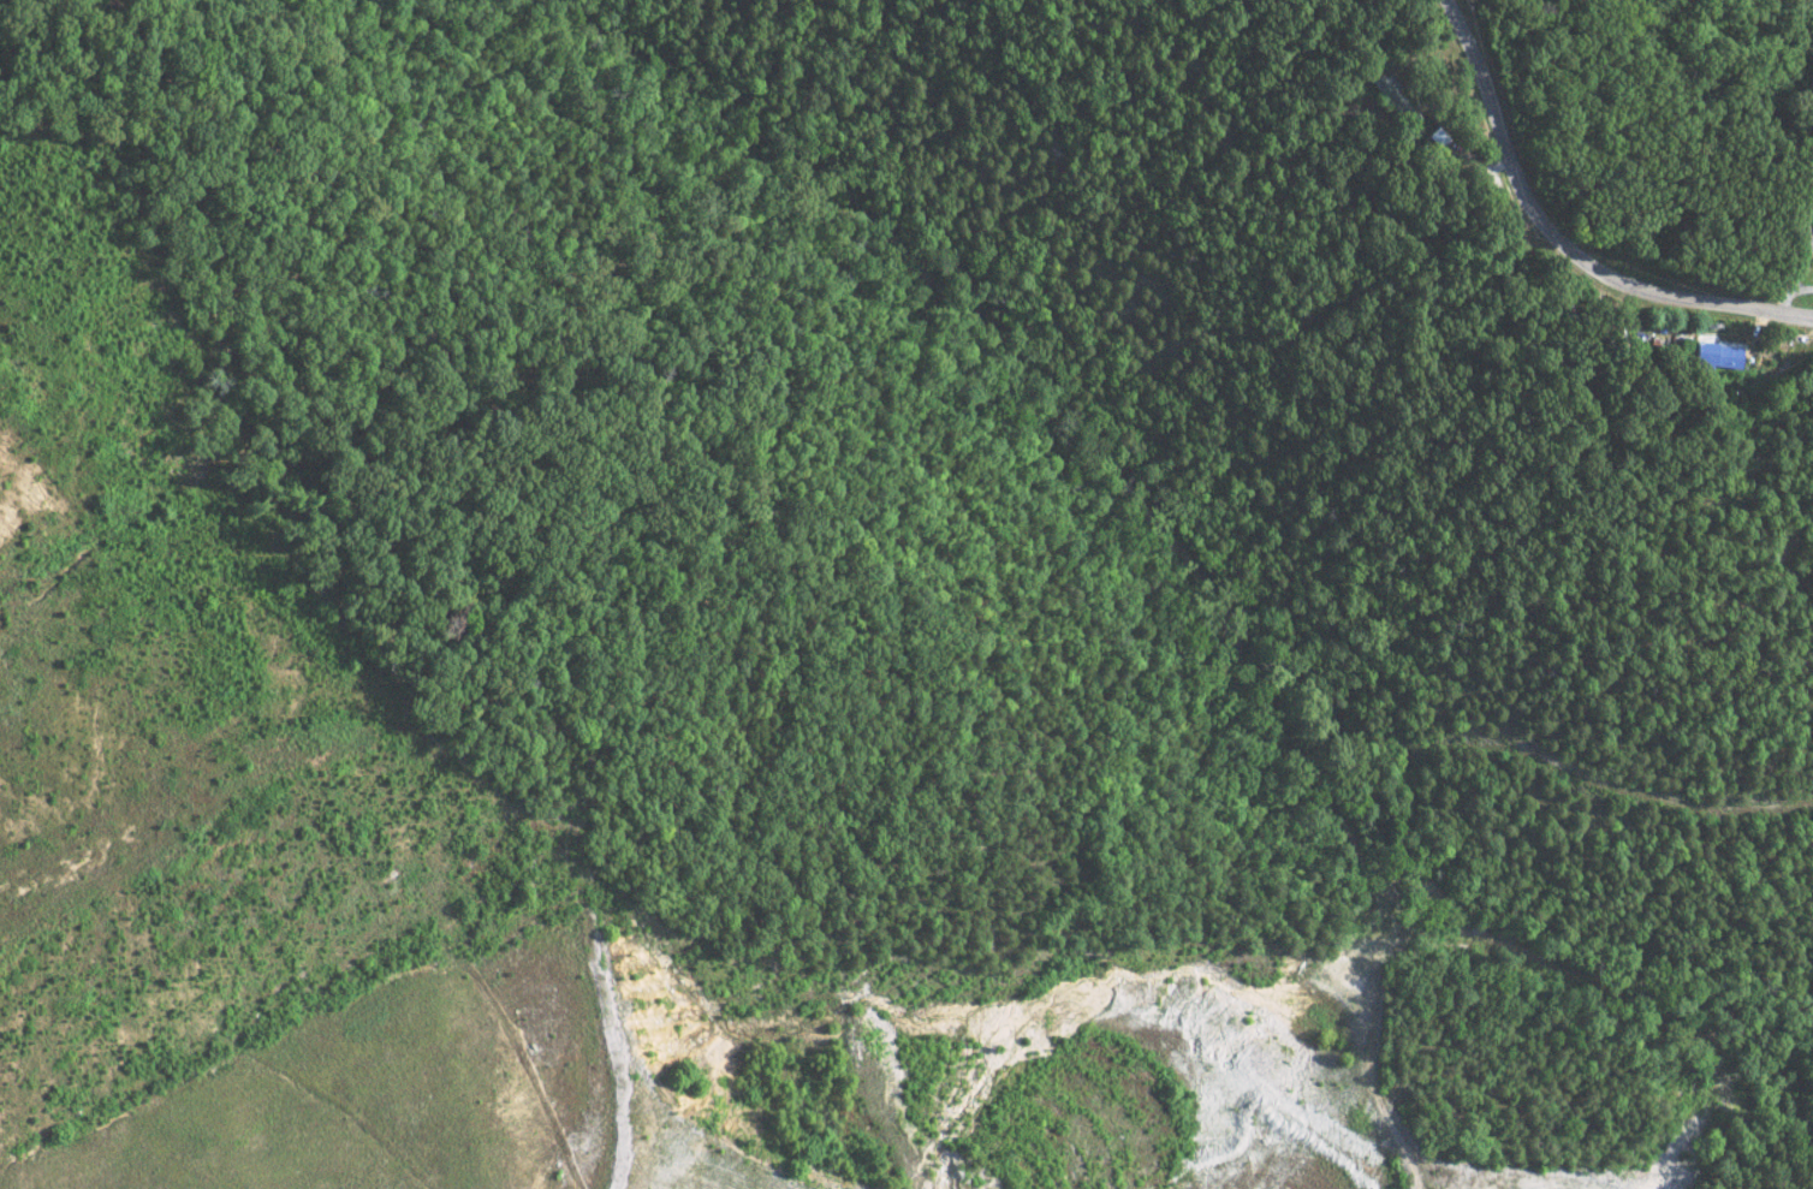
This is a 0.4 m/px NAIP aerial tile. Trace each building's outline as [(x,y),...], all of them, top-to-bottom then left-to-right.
[(1736,370),(1739,348),(1692,342),(1688,372),(1707,374),(1708,366),(1736,370)]
